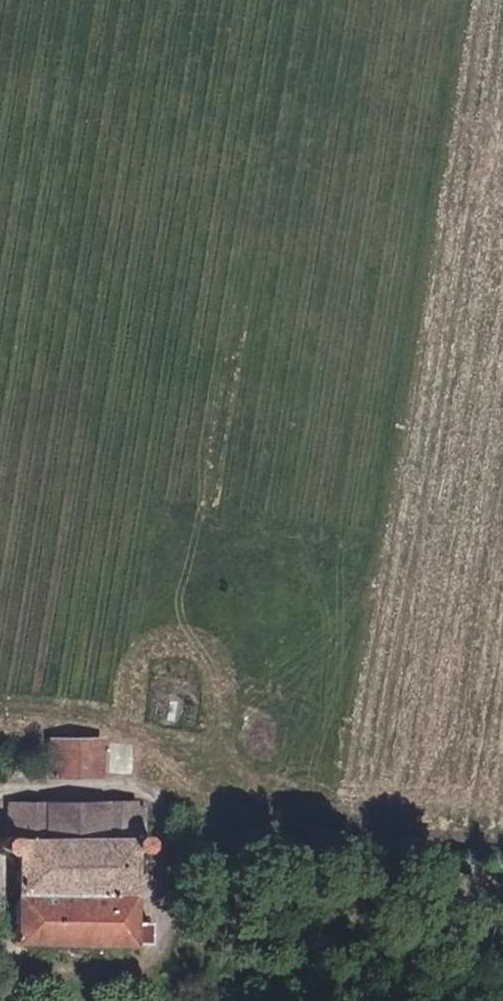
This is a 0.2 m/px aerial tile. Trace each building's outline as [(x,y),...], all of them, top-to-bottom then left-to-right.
[(105,733),(57,735),(56,781),(107,779),(105,733)] [(139,800),(10,802),(11,828),(0,828),(0,848),(20,848),(21,940),(156,936),(155,912),(142,914),(141,848),(153,849),(153,829),(140,829),(139,800)]
